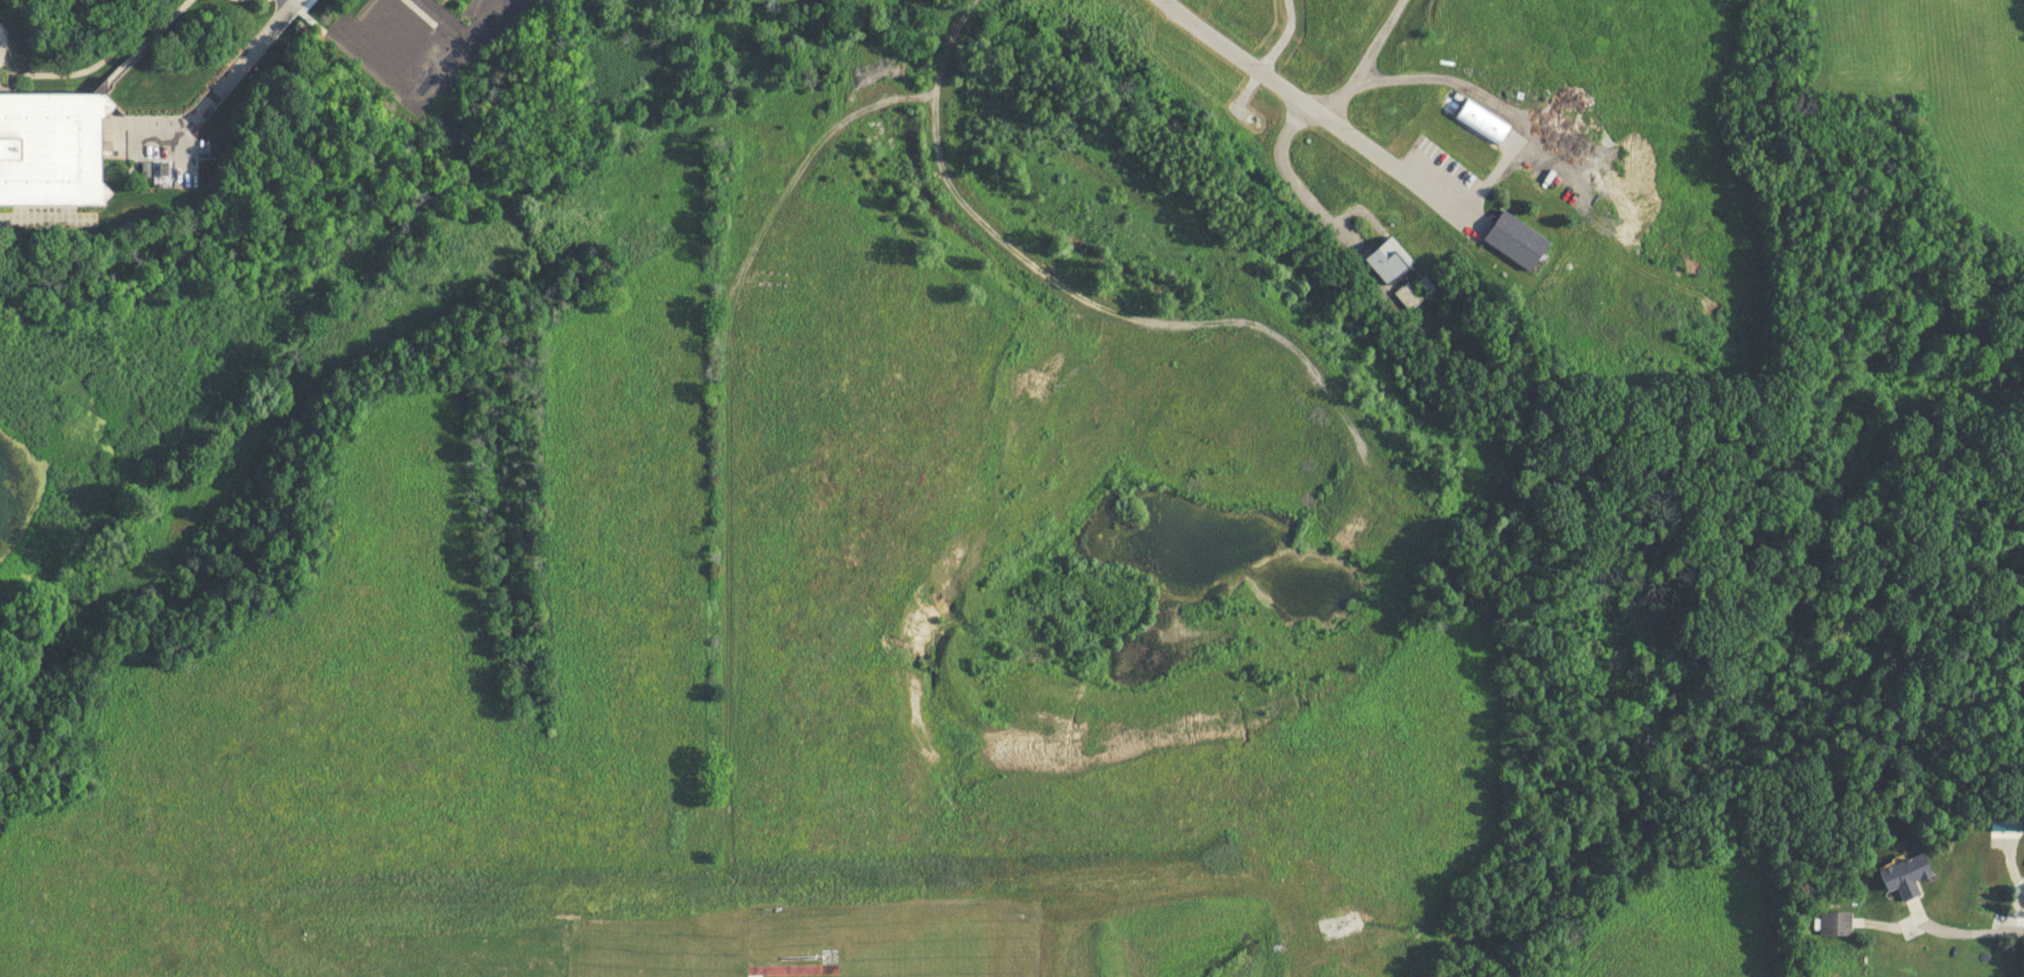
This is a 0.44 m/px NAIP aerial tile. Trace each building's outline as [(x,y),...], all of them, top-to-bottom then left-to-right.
[(1440,107),(1452,116),(1464,99),(1453,90),(1440,107)] [(103,206),(0,207),(0,95),(105,95),(115,107),(104,120),(100,120),(100,184),(111,194),(103,202),(103,206)] [(1482,238),(1505,209),(1549,241),(1527,271),(1482,238)] [(1365,257),(1392,235),(1411,260),(1386,283),(1365,257)] [(1395,293),(1411,310),(1425,297),(1409,280),(1395,293)] [(1920,894),(1916,882),(1933,876),(1924,852),(1878,869),(1886,892),(1897,888),(1902,901),(1920,894)] [(1851,911),(1819,911),(1819,935),(1851,935),(1851,911)]
